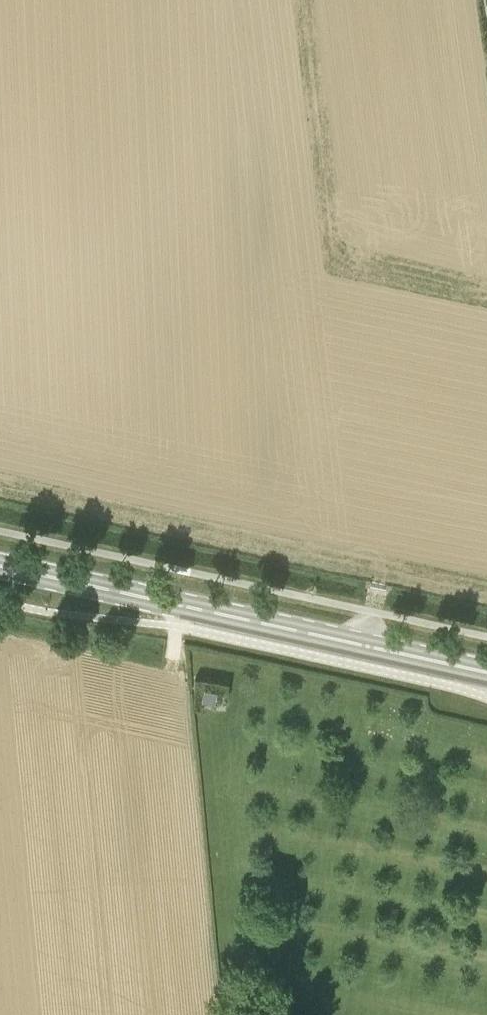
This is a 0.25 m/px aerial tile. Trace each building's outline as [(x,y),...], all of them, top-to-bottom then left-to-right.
[(204,687),(201,699),(213,702),(216,689),(204,687)]
